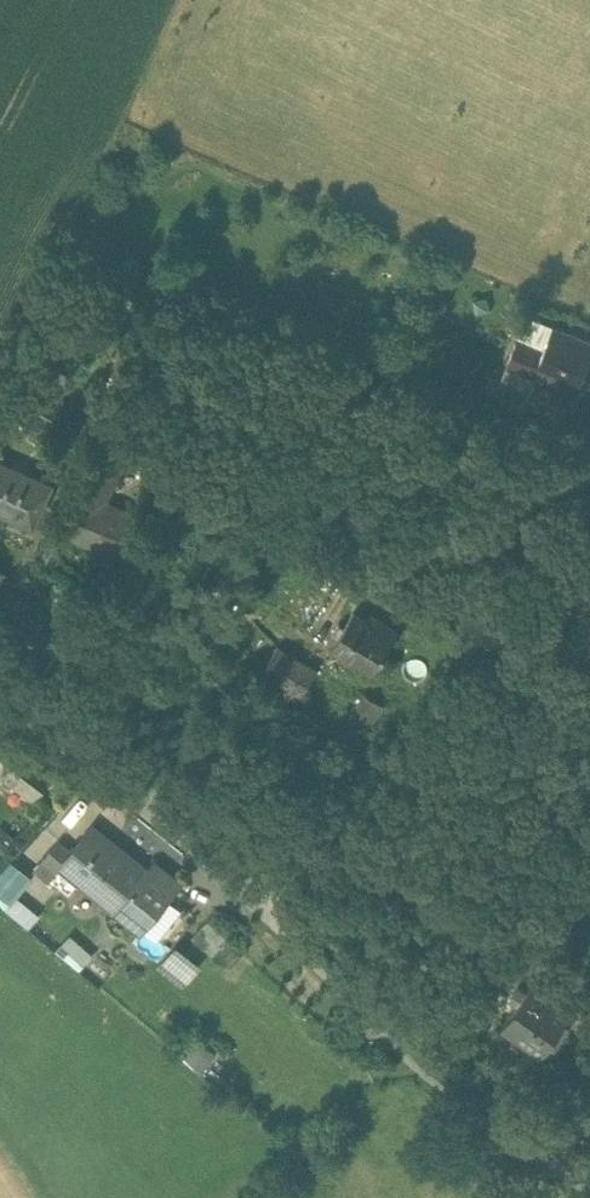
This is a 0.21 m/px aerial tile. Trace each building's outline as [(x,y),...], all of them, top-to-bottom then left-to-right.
[(516,334),(505,361),(553,381),(556,375),(575,383),(589,347),(589,343),(550,326),(543,345),(516,334)] [(527,390),(488,375),(481,393),(519,409),(527,390)] [(2,442),(0,447),(0,489),(35,506),(54,466),(2,442)] [(124,456),(108,449),(94,481),(109,488),(124,456)] [(94,481),(90,480),(73,519),(126,542),(143,503),(109,488),(94,481)] [(377,619),(374,624),(352,610),(343,623),(338,620),(331,630),(337,633),(331,643),(371,669),(396,632),(377,619)] [(315,664),(277,639),(261,662),(300,687),(315,664)] [(381,702),(363,690),(347,715),(364,727),(381,702)] [(11,723),(5,719),(0,725),(0,737),(11,723)] [(72,845),(61,859),(62,861),(115,905),(121,898),(147,867),(93,821),(72,845)] [(60,835),(42,857),(56,868),(62,861),(61,859),(72,845),(60,835)] [(0,879),(0,886),(10,894),(31,869),(18,858),(0,879)] [(402,859),(388,858),(386,880),(400,881),(402,859)] [(182,882),(154,859),(147,867),(121,898),(149,921),(167,900),(182,882)] [(177,910),(167,900),(149,921),(145,927),(170,948),(194,918),(180,906),(177,910)] [(210,954),(232,930),(212,912),(191,936),(210,954)] [(77,967),(91,952),(70,932),(56,946),(77,967)] [(456,943),(445,933),(434,945),(444,955),(456,943)] [(201,964),(178,946),(159,970),(182,988),(201,964)] [(524,990),(504,1013),(541,1044),(573,1006),(536,975),(530,983),(524,990)] [(530,983),(522,977),(516,984),(524,990),(530,983)] [(199,1072),(214,1053),(194,1037),(179,1057),(199,1072)]
